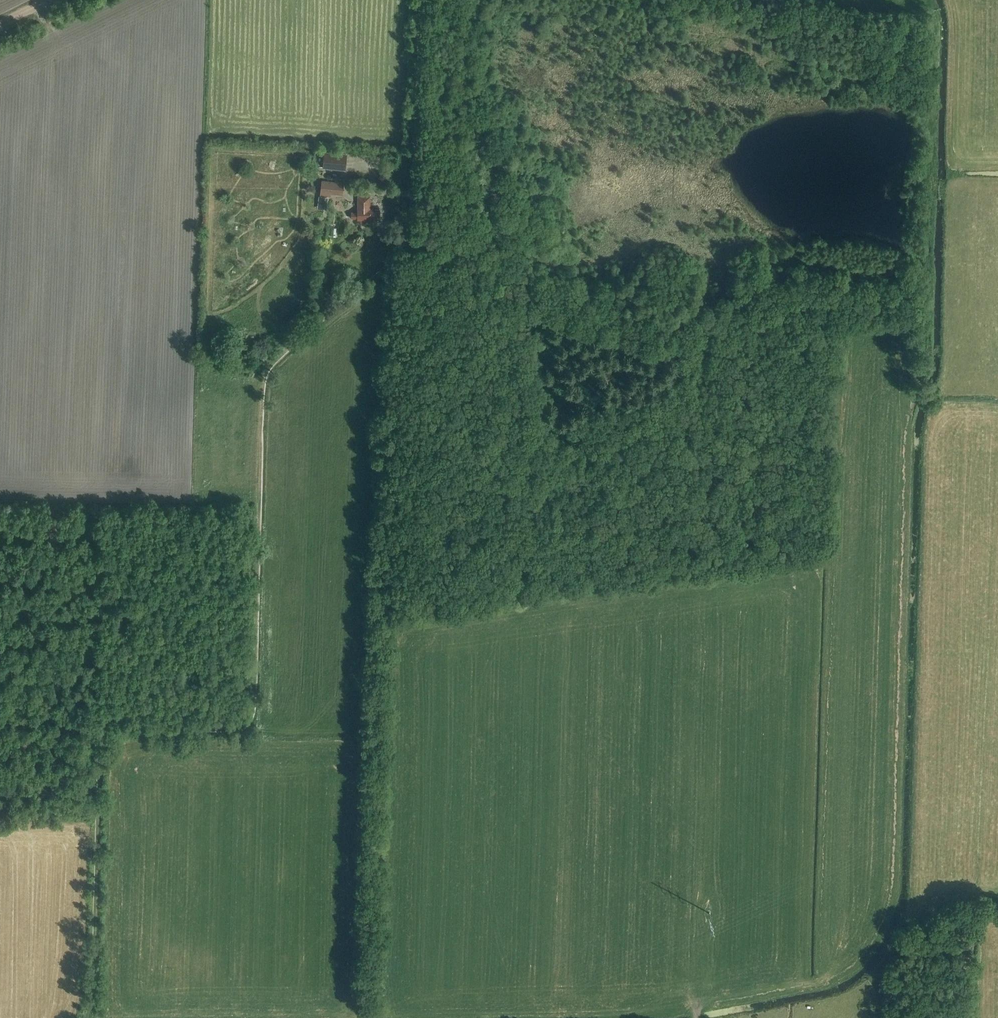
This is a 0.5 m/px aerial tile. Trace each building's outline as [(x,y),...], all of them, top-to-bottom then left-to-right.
[(344,169),(346,154),(325,152),(323,167),(344,169)] [(343,195),(345,183),(322,181),(320,195),(331,196),(331,194),(343,195)] [(380,218),(380,210),(370,210),(370,197),(358,196),(358,209),(358,213),(352,213),(352,218),(358,218),(358,220),(369,221),(369,222),(378,222),(378,218),(380,218)]
